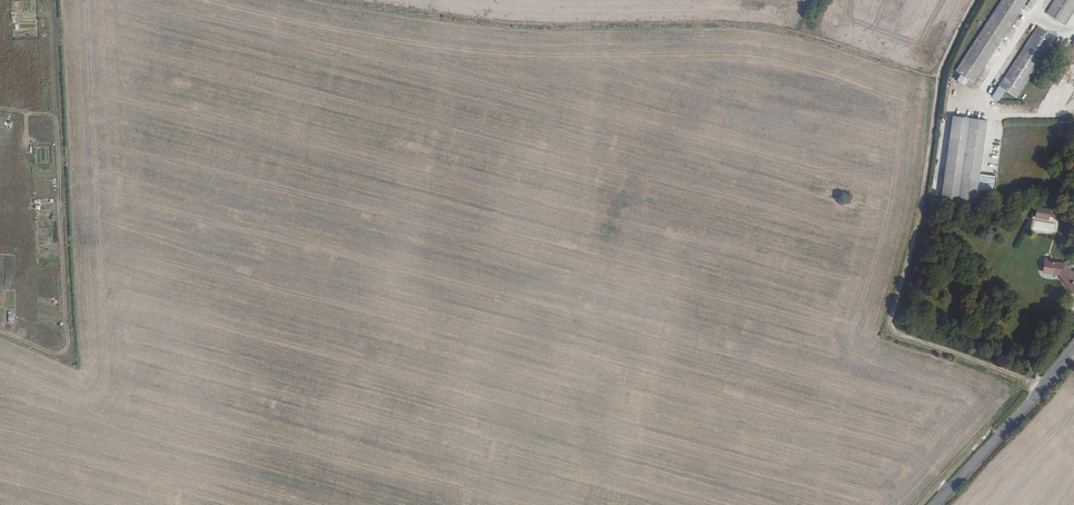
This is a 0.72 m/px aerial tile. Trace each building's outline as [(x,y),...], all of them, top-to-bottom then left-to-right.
[(954,71),(960,74),(967,79),(972,83),(1027,0),(1002,0),(954,71)] [(1073,7),(1073,0),(1054,0),(1045,13),(1062,24),(1073,7)] [(1001,84),(1007,88),(1018,95),(1058,36),(1041,24),(1001,84)] [(967,79),(960,74),(957,79),(965,84),(967,79)] [(1001,98),(1007,88),(1001,84),(994,94),(1001,98)] [(966,106),(965,113),(972,115),(973,107),(966,106)] [(952,118),(941,200),(974,204),(976,191),(993,193),(995,177),(978,175),(985,122),(952,118)] [(1033,220),(1031,232),(1055,234),(1058,209),(1036,207),(1035,220),(1033,220)] [(1044,265),(1044,279),(1060,280),(1073,294),(1073,280),(1064,269),(1050,268),(1050,265),(1044,265)]
